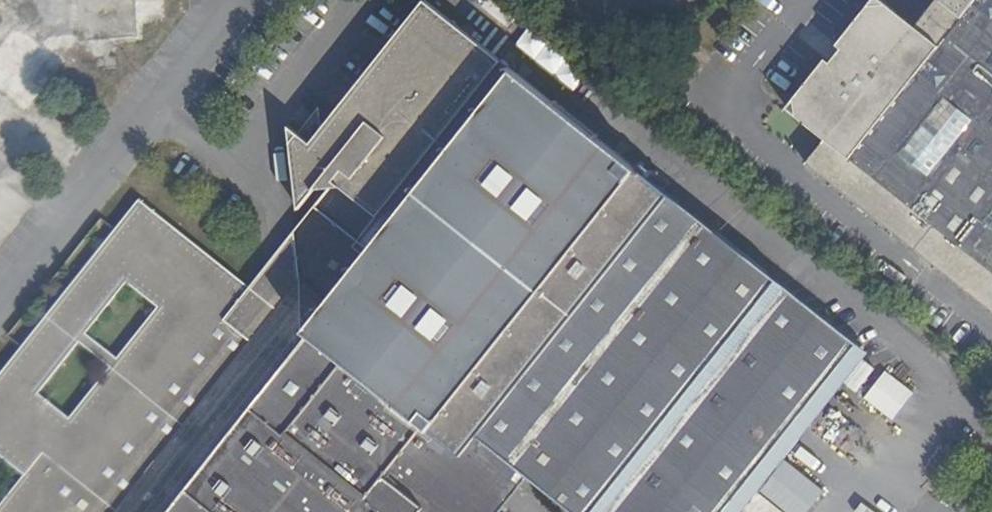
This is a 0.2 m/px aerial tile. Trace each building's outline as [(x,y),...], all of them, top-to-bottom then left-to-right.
[(529,476),(572,510),(574,511),(722,511),(799,419),(859,344),(779,281),(672,195),(637,167),(590,131),(510,67),(506,71),(498,65),(429,0),(423,0),(322,125),(310,140),(298,129),(290,139),(293,207),(309,187),(325,184),(289,228),(293,252),(269,254),(268,255),(271,277),(248,281),(246,283),(135,194),(112,224),(97,213),(4,330),(18,341),(0,364),(0,454),(19,470),(0,493),(0,511),(501,511),(529,476)] [(103,8),(54,11),(56,44),(154,39),(153,25),(173,24),(172,0),(103,0),(103,8)] [(916,26),(883,0),(874,0),(838,45),(843,49),(832,63),(827,59),(787,108),(826,139),(807,163),(991,311),(991,0),(936,0),(916,26)] [(6,91),(41,40),(19,24),(0,51),(0,86),(6,91)] [(319,103),(298,129),(310,140),(322,125),(319,103)] [(10,203),(0,202),(0,214),(9,215),(10,203)] [(289,228),(269,254),(293,252),(289,228)] [(268,255),(248,281),(271,277),(268,255)]
